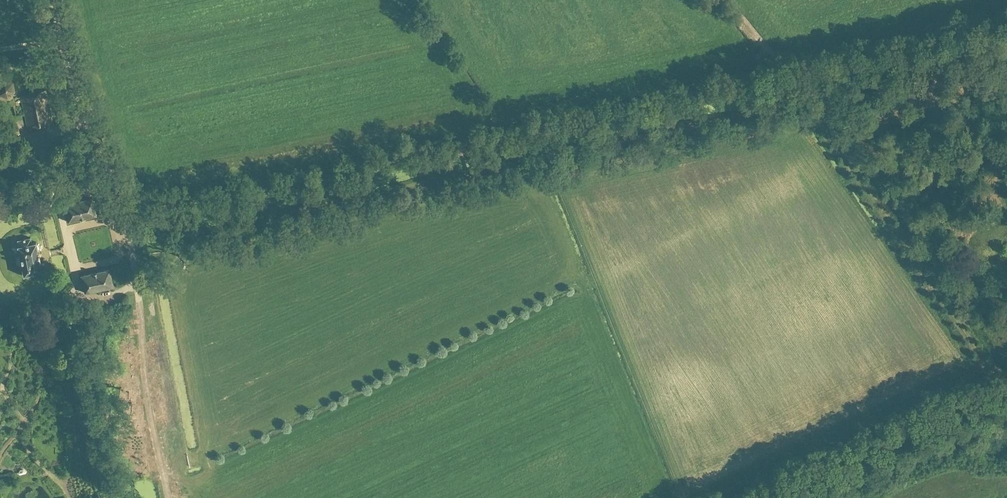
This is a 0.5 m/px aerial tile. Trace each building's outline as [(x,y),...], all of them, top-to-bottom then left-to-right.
[(13,84),(5,79),(0,83),(0,94),(9,97),(15,90),(13,84)] [(46,89),(21,95),(29,131),(54,125),(46,89)] [(11,135),(19,133),(18,122),(9,124),(11,135)] [(94,183),(97,176),(87,171),(84,178),(94,183)] [(93,197),(65,204),(69,221),(97,214),(93,197)] [(18,245),(20,254),(15,258),(16,263),(22,265),(24,274),(43,270),(37,241),(33,242),(32,236),(17,239),(18,245)] [(110,268),(81,275),(85,292),(114,286),(110,268)]
